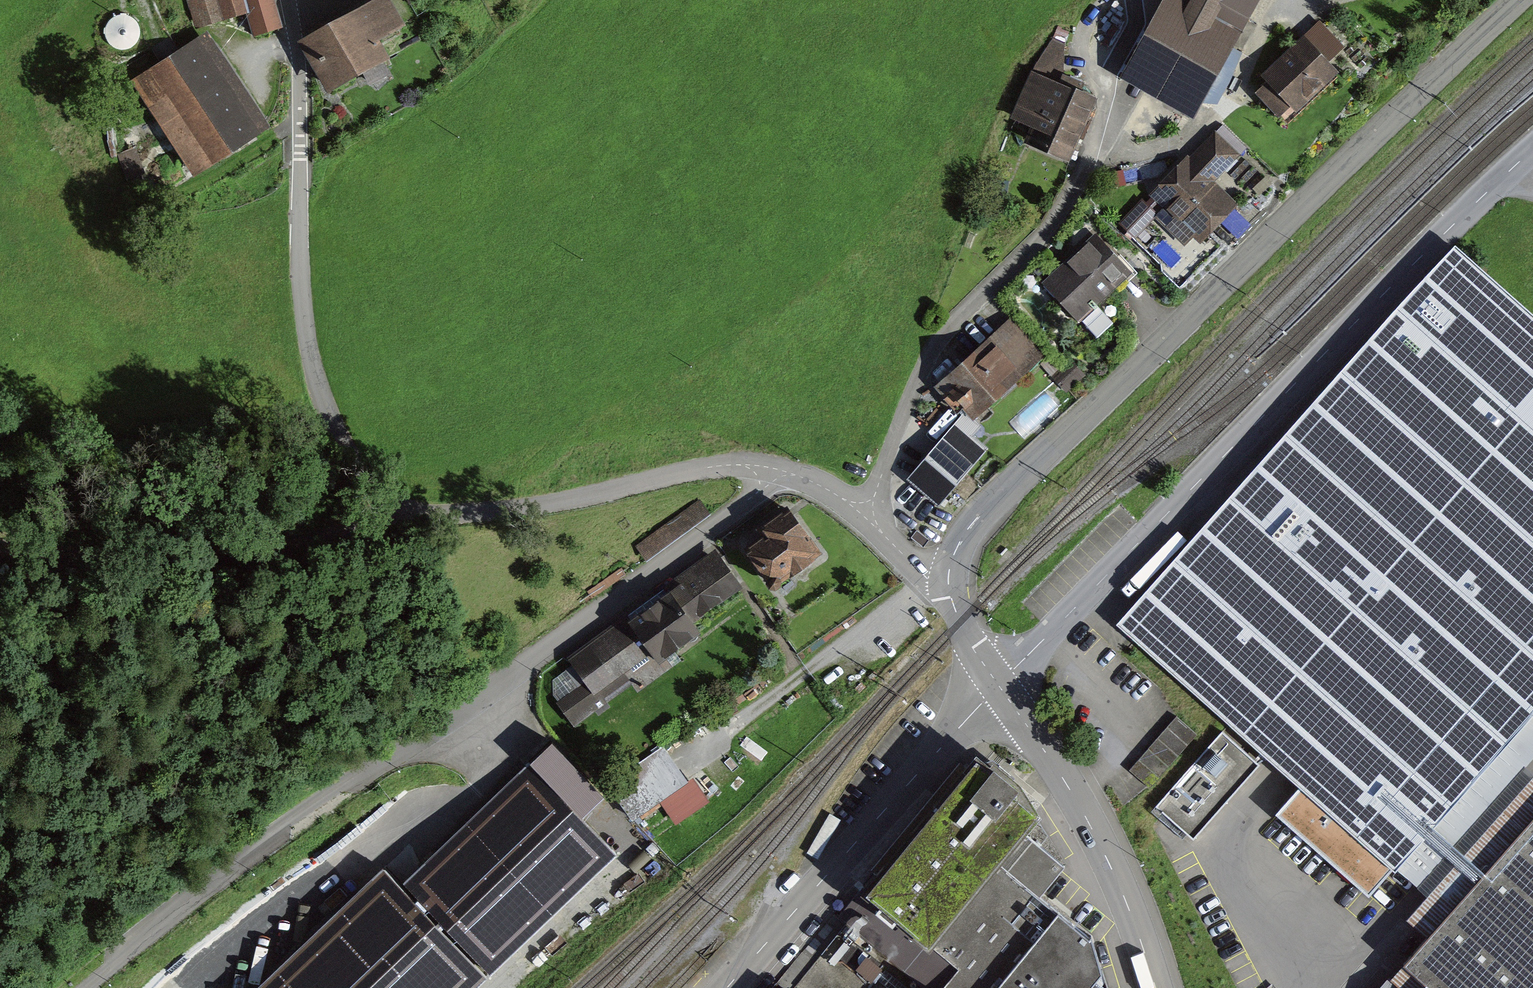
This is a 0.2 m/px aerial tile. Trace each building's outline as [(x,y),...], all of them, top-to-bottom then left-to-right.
[(185,5),(194,29),(221,19),(214,0),(197,0),(185,5)] [(223,17),(245,11),(253,36),(281,28),(273,0),(217,0),(223,17)] [(390,0),(372,0),(306,36),(333,86),(385,57),(373,35),(401,20),(390,0)] [(1116,81),(1184,119),(1250,0),(1161,0),(1116,81)] [(131,12),(108,24),(123,50),(145,37),(131,12)] [(1257,82),(1249,89),(1271,114),(1278,109),(1282,114),(1334,70),(1327,61),(1344,47),(1320,17),(1251,75),(1257,82)] [(182,172),(260,125),(204,34),(126,82),(182,172)] [(1097,101),(1037,70),(1011,122),(1030,131),(1023,146),(1064,167),(1097,101)] [(1235,155),(1210,133),(1186,160),(1181,155),(1144,198),(1159,211),(1197,245),(1235,202),(1212,182),(1235,155)] [(1135,237),(1159,211),(1144,198),(1120,222),(1135,237)] [(1129,272),(1093,234),(1040,285),(1076,322),(1129,272)] [(1451,249),(1120,630),(1291,784),(1274,813),(1362,894),(1529,710),(1532,714),(1532,321),(1451,249)] [(995,330),(939,380),(966,407),(974,415),(1046,346),(1022,320),(1002,338),(995,330)] [(974,415),(966,407),(908,475),(940,502),(988,447),(974,415)] [(702,498),(637,543),(647,557),(712,512),(702,498)] [(814,549),(783,508),(730,549),(761,589),(814,549)] [(588,686),(560,705),(572,722),(633,680),(638,688),(674,664),(666,652),(698,629),(693,621),(741,588),(715,551),(565,654),(588,686)] [(1175,713),(1132,769),(1156,787),(1198,731),(1175,713)] [(1194,837),(1244,782),(1229,769),(1247,749),(1224,729),(1156,803),(1194,837)] [(249,987),(477,987),(611,861),(567,815),(592,791),(541,738),(389,882),(375,868),(249,987)] [(680,778),(659,747),(604,784),(625,816),(680,778)] [(1035,805),(971,752),(861,881),(925,934),(931,926),(1027,817),(1035,805)] [(1398,962),(1425,981),(1418,987),(1532,987),(1532,808),(1398,962)] [(1076,861),(1027,817),(931,926),(995,982),(1060,909),(1044,896),(1076,861)] [(1060,909),(995,982),(991,987),(1088,987),(1100,973),(1091,935),(1060,909)]
